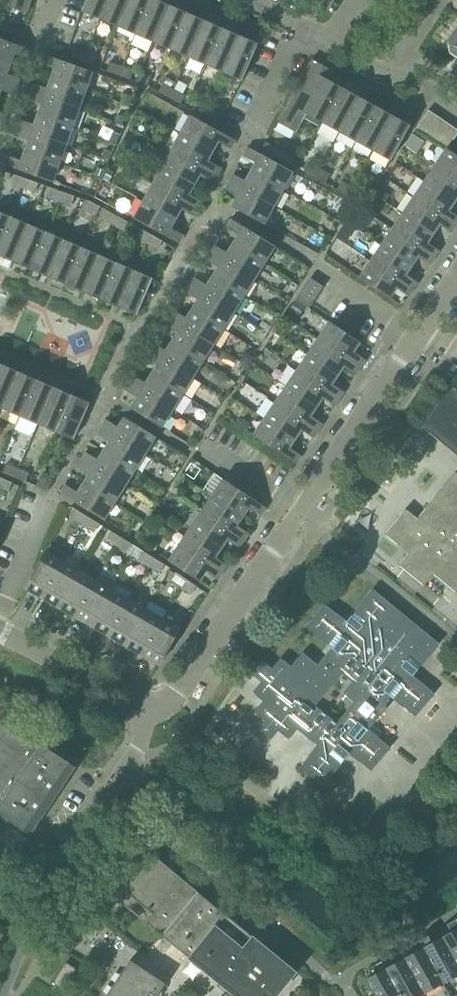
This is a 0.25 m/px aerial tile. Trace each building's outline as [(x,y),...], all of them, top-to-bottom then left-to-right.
[(8,5),(29,11),(32,0),(10,0),(8,5)] [(101,17),(109,0),(87,0),(83,9),(101,17)] [(119,25),(130,0),(109,0),(101,17),(119,25)] [(136,33),(151,0),(130,0),(119,25),(136,33)] [(154,40),(170,4),(160,0),(151,0),(136,33),(154,40)] [(154,40),(172,48),(187,12),(170,4),(154,40)] [(172,48),(189,56),(205,20),(187,12),(172,48)] [(189,56),(207,63),(222,27),(205,20),(189,56)] [(0,29),(0,30),(20,36),(23,30),(2,23),(3,21),(0,29)] [(207,63),(224,71),(240,35),(222,27),(207,63)] [(456,57),(456,28),(447,43),(449,44),(450,52),(456,57)] [(240,35),(224,71),(243,79),(258,43),(240,35)] [(10,62),(13,52),(28,57),(31,49),(0,37),(0,59),(10,62)] [(71,57),(83,61),(86,52),(75,48),(71,57)] [(86,52),(83,61),(95,65),(98,56),(86,52)] [(57,67),(53,78),(85,89),(92,71),(46,54),(43,62),(57,67)] [(18,85),(20,78),(6,72),(10,62),(0,59),(0,79),(18,85)] [(297,130),(307,112),(326,78),(331,69),(312,59),(278,120),(297,130)] [(108,70),(119,74),(122,65),(111,61),(108,70)] [(122,65),(119,74),(131,78),(134,70),(122,65)] [(136,80),(148,85),(152,76),(140,71),(136,80)] [(35,83),(33,91),(79,107),(85,89),(53,78),(49,88),(35,83)] [(307,112),(323,121),(342,87),(326,78),(307,112)] [(1,88),(15,93),(18,85),(0,79),(0,90),(1,88)] [(160,91),(170,97),(175,88),(164,83),(160,91)] [(323,121),(340,131),(359,96),(342,87),(323,121)] [(175,88),(170,97),(181,103),(186,94),(175,88)] [(44,104),(40,114),(72,126),(79,107),(33,91),(30,98),(44,104)] [(124,93),(121,102),(130,105),(133,97),(124,93)] [(340,131),(357,140),(376,106),(359,96),(340,131)] [(193,109),(204,115),(209,107),(198,101),(193,109)] [(357,140),(374,149),(393,115),(376,106),(357,140)] [(209,107),(204,115),(215,121),(219,113),(209,107)] [(417,127),(428,134),(440,116),(429,109),(417,127)] [(22,119),(20,127),(66,144),(72,126),(40,114),(36,124),(22,119)] [(117,114),(115,120),(123,123),(125,117),(117,114)] [(192,115),(183,133),(212,149),(218,140),(231,147),(235,139),(192,115)] [(393,115),(374,149),(391,159),(410,125),(393,115)] [(428,134),(438,141),(450,123),(440,116),(428,134)] [(448,148),(456,135),(456,127),(450,123),(438,141),(448,148)] [(31,140),(27,150),(59,162),(66,144),(20,127),(17,135),(31,140)] [(122,133),(115,130),(111,139),(118,142),(122,133)] [(183,133),(173,150),(216,173),(220,166),(207,159),(212,149),(183,133)] [(263,147),(281,157),(285,151),(266,141),(263,147)] [(258,162),(253,171),(283,188),(292,170),(249,147),(245,154),(258,162)] [(113,151),(106,148),(102,156),(109,159),(113,151)] [(437,165),(456,178),(456,154),(448,148),(437,165)] [(59,162),(27,150),(23,161),(9,155),(6,164),(52,181),(59,162)] [(173,150),(164,167),(194,183),(199,173),(213,181),(216,173),(173,150)] [(285,151),(281,157),(293,164),(297,156),(286,150),(285,151)] [(305,170),(315,176),(320,168),(309,162),(305,170)] [(426,181),(455,200),(456,196),(456,178),(437,165),(426,181)] [(103,176),(106,170),(98,167),(96,174),(103,176)] [(164,167),(155,183),(198,207),(202,200),(189,193),(194,183),(164,167)] [(320,168),(315,176),(326,182),(331,174),(320,168)] [(109,169),(105,178),(110,180),(114,172),(109,169)] [(234,174),(230,181),(274,205),(283,188),(253,171),(247,181),(234,174)] [(13,182),(25,187),(28,178),(16,174),(13,182)] [(28,178),(25,187),(36,191),(39,182),(28,178)] [(338,189),(349,194),(353,186),(342,180),(338,189)] [(274,205),(230,181),(227,188),(240,195),(234,206),(264,222),(274,205)] [(416,197),(456,224),(456,223),(456,215),(448,209),(455,200),(426,181),(416,197)] [(155,183),(146,200),(176,217),(181,207),(194,214),(198,207),(155,183)] [(353,186),(349,194),(360,201),(364,192),(353,186)] [(49,195),(61,200),(64,191),(52,187),(49,195)] [(64,191),(61,200),(72,204),(75,195),(64,191)] [(416,197),(405,213),(433,232),(439,223),(452,231),(456,224),(416,197)] [(85,208),(96,214),(101,206),(90,200),(85,208)] [(176,217),(146,200),(136,218),(179,241),(183,234),(170,226),(176,217)] [(102,217),(113,223),(118,215),(107,209),(102,217)] [(12,216),(0,211),(0,243),(12,216)] [(405,213),(394,229),(435,256),(440,249),(427,241),(433,232),(405,213)] [(118,215),(113,223),(124,229),(128,221),(118,215)] [(14,260),(29,224),(12,216),(0,243),(0,254),(14,260)] [(241,234),(235,243),(264,261),(274,244),(233,219),(228,226),(241,234)] [(14,260),(31,267),(47,231),(29,224),(14,260)] [(137,236),(147,241),(152,233),(142,228),(137,236)] [(343,229),(338,236),(346,242),(351,235),(343,229)] [(394,229),(383,244),(412,263),(418,254),(430,263),(435,256),(394,229)] [(31,267),(49,275),(64,239),(47,231),(31,267)] [(152,233),(147,241),(159,248),(163,240),(152,233)] [(49,275),(66,283),(82,247),(64,239),(49,275)] [(216,245),(212,252),(254,278),(264,261),(235,243),(229,253),(216,245)] [(383,244),(373,260),(414,288),(418,281),(405,273),(412,263),(383,244)] [(66,283),(84,290),(100,254),(82,247),(66,283)] [(221,267),(215,276),(244,294),(254,278),(212,252),(208,259),(221,267)] [(84,290),(102,298),(117,262),(100,254),(84,290)] [(414,288),(373,260),(361,277),(390,296),(396,286),(409,295),(414,288)] [(102,298),(119,306),(135,270),(117,262),(102,298)] [(135,270),(119,306),(138,314),(153,278),(135,270)] [(196,277),(192,284),(233,310),(244,294),(215,276),(209,285),(196,277)] [(311,278),(298,298),(310,307),(324,286),(311,278)] [(200,299),(194,309),(223,327),(233,310),(192,284),(187,291),(200,299)] [(176,310),(171,317),(213,343),(223,327),(194,309),(188,318),(176,310)] [(180,332),(174,341),(203,359),(213,343),(171,317),(167,324),(180,332)] [(331,322),(320,338),(361,366),(366,359),(353,350),(360,340),(331,322)] [(320,338),(310,354),(338,373),(344,364),(357,372),(361,366),(320,338)] [(155,343),(151,350),(193,376),(203,359),(174,341),(168,351),(155,343)] [(159,365),(154,374),(182,392),(193,376),(151,350),(147,357),(159,365)] [(243,354),(240,359),(250,365),(255,357),(249,353),(243,354)] [(310,354),(299,370),(340,397),(344,391),(332,382),(338,373),(310,354)] [(3,407),(19,371),(1,363),(0,367),(0,406),(3,407)] [(299,370),(288,386),(316,405),(323,396),(335,404),(340,397),(299,370)] [(3,407),(21,415),(37,379),(19,371),(3,407)] [(135,375),(130,382),(172,408),(182,392),(154,374),(148,383),(135,375)] [(21,415),(15,428),(33,435),(39,422),(54,386),(37,379),(21,415)] [(172,408),(130,382),(126,389),(139,397),(133,407),(162,425),(172,408)] [(39,422),(56,430),(72,394),(54,386),(39,422)] [(288,386),(277,402),(318,429),(323,423),(310,414),(316,405),(288,386)] [(456,454),(456,389),(454,387),(422,426),(456,454)] [(72,394),(56,430),(75,438),(90,402),(72,394)] [(277,402),(267,418),(295,437),(301,428),(314,436),(318,429),(277,402)] [(107,419),(103,426),(145,452),(155,435),(126,417),(120,427),(107,419)] [(295,437),(267,418),(256,434),(296,462),(301,454),(289,446),(295,437)] [(244,419),(240,424),(247,428),(250,424),(244,419)] [(112,441),(106,450),(135,468),(145,452),(103,426),(99,433),(112,441)] [(87,452),(83,458),(125,485),(135,468),(106,450),(100,460),(87,452)] [(91,473),(85,483),(114,501),(125,485),(83,458),(78,465),(91,473)] [(4,471),(15,476),(19,467),(8,462),(4,471)] [(19,467),(15,476),(27,481),(31,472),(19,467)] [(456,471),(435,496),(440,500),(433,510),(428,506),(418,517),(407,508),(386,533),(409,552),(399,564),(425,585),(434,573),(456,591),(456,471)] [(216,472),(204,489),(214,496),(243,515),(249,505),(261,514),(266,506),(225,479),(216,472)] [(0,481),(0,486),(9,490),(13,481),(2,477),(0,481)] [(52,482),(41,477),(37,485),(49,490),(52,482)] [(114,501),(85,483),(80,492),(67,484),(62,492),(104,518),(114,501)] [(177,486),(173,491),(179,495),(182,489),(177,486)] [(214,496),(204,511),(244,539),(249,532),(236,524),(243,515),(214,496)] [(74,518),(85,524),(90,516),(79,510),(74,518)] [(204,511),(193,527),(221,546),(227,537),(240,546),(244,539),(204,511)] [(90,516),(85,524),(95,531),(100,523),(90,516)] [(193,527),(182,543),(223,571),(227,564),(215,556),(221,546),(193,527)] [(107,538),(117,544),(122,536),(111,530),(107,538)] [(122,536),(117,544),(128,551),(132,543),(122,536)] [(223,571),(182,543),(171,560),(199,579),(206,569),(218,577),(223,571)] [(139,558),(150,564),(155,556),(144,550),(139,558)] [(26,586),(44,596),(63,561),(46,551),(26,586)] [(155,556),(150,564),(160,571),(165,563),(155,556)] [(44,596),(60,605),(80,571),(63,561),(44,596)] [(60,605),(77,615),(96,580),(80,571),(60,605)] [(171,579),(182,586),(187,578),(177,571),(171,579)] [(187,578),(182,586),(192,593),(197,585),(187,578)] [(77,615),(94,624),(113,590),(96,580),(77,615)] [(267,719),(258,730),(270,740),(279,729),(289,738),(298,727),(319,744),(301,766),(324,784),(351,752),(372,770),(389,745),(369,729),(387,708),(386,701),(391,695),(417,716),(435,693),(414,675),(440,642),(374,588),(347,621),(326,603),(307,626),(332,647),(319,663),(304,652),(292,666),(281,657),(272,668),(262,659),(252,671),(263,680),(254,691),(265,700),(256,711),(267,719)] [(94,624),(110,634),(130,600),(113,590),(94,624)] [(110,634),(127,643),(146,609),(130,600),(110,634)] [(127,643),(144,653),(163,619),(146,609),(127,643)] [(163,619),(144,653),(161,663),(180,629),(163,619)] [(0,719),(0,738),(9,725),(0,719)] [(25,829),(50,791),(57,795),(77,766),(42,743),(40,745),(10,725),(0,740),(0,812),(25,829)] [(242,750),(232,762),(244,772),(254,760),(242,750)] [(147,921),(163,934),(199,890),(176,871),(174,870),(176,868),(172,866),(169,863),(168,865),(143,844),(106,888),(128,906),(135,897),(154,913),(147,921)] [(163,934),(190,957),(226,913),(217,905),(218,902),(210,898),(210,900),(199,891),(199,890),(163,934)] [(190,957),(218,980),(256,934),(249,929),(248,930),(226,913),(190,957)] [(443,937),(456,961),(456,919),(449,923),(453,931),(443,937)] [(218,980),(238,995),(279,995),(294,979),(292,977),(297,971),(261,941),(263,940),(256,934),(218,980)] [(420,939),(443,981),(456,973),(456,961),(443,937),(433,942),(429,934),(420,939)] [(416,952),(406,958),(424,991),(443,981),(420,939),(411,944),(416,952)] [(382,960),(402,995),(416,995),(424,991),(406,958),(396,963),(391,955),(382,960)] [(166,982),(131,959),(107,995),(157,995),(166,982)] [(382,960),(373,965),(376,970),(378,969),(380,972),(367,979),(376,995),(374,995),(402,995),(382,960)] [(54,981),(64,988),(77,968),(67,961),(54,981)]
